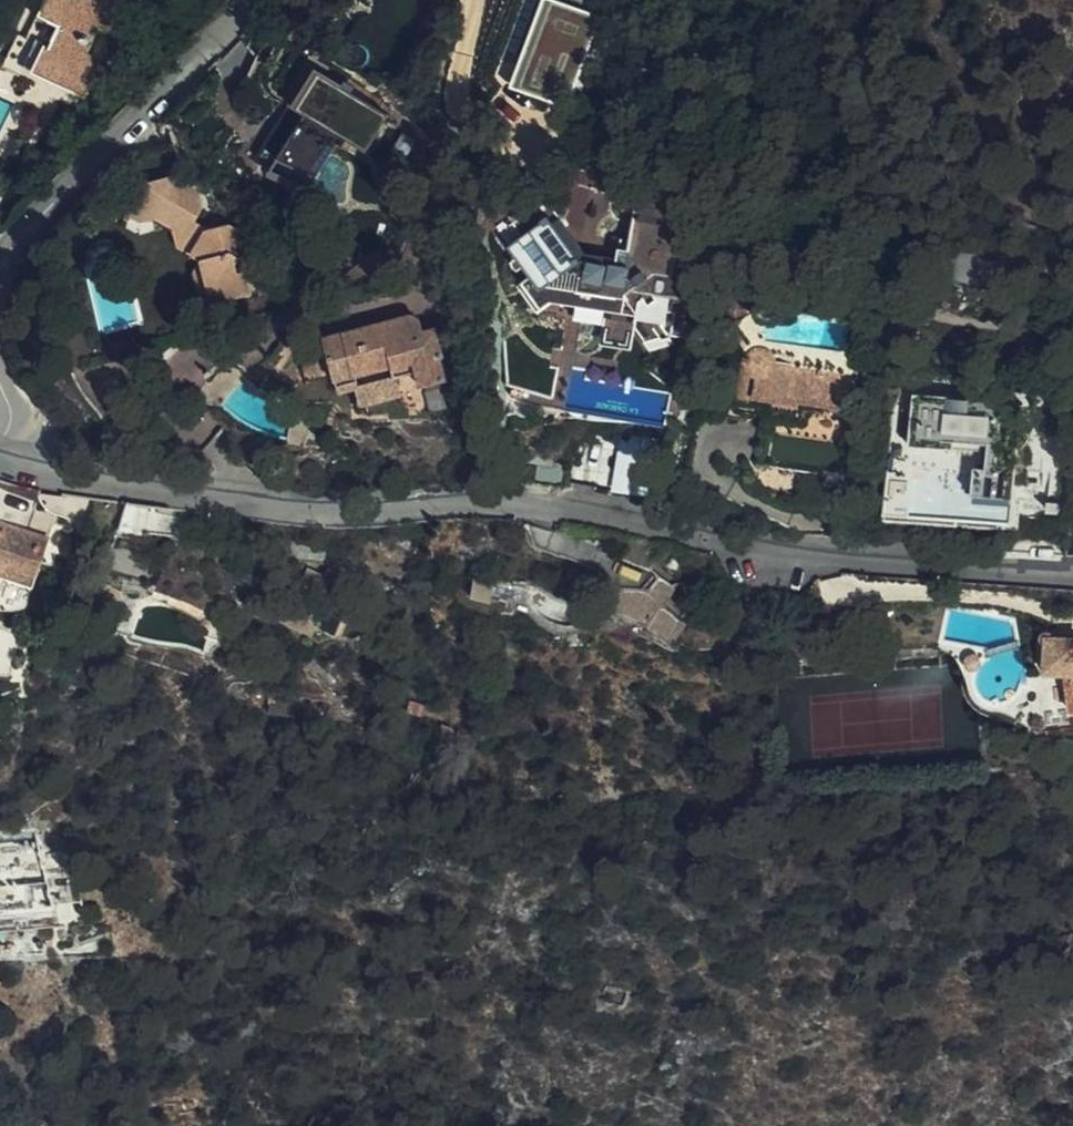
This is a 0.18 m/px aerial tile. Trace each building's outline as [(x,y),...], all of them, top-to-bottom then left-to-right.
[(24,33),(22,36),(39,42),(28,66),(37,70),(42,62),(73,75),(69,84),(88,92),(105,55),(88,48),(99,23),(116,29),(129,0),(38,0),(24,33)] [(519,84),(562,99),(569,77),(579,80),(603,11),(570,0),(546,0),(536,27),(538,28),(519,84)] [(22,36),(24,33),(18,30),(3,66),(64,93),(69,84),(73,75),(42,62),(37,70),(28,66),(39,42),(22,36)] [(398,148),(416,126),(368,88),(362,84),(334,72),(317,110),(301,102),(273,164),(289,172),(288,175),(310,185),(341,114),(354,119),(356,113),(398,148)] [(216,275),(220,296),(252,288),(246,266),(238,268),(235,259),(242,250),(237,227),(226,220),(208,224),(194,216),(202,205),(198,188),(172,171),(163,137),(136,143),(145,176),(136,190),(143,196),(147,197),(151,195),(155,210),(171,220),(177,241),(198,255),(198,256),(204,278),(216,275)] [(143,196),(136,190),(128,204),(141,213),(155,210),(151,195),(147,197),(143,196)] [(495,225),(532,274),(552,301),(561,295),(577,298),(607,302),(603,324),(635,329),(646,342),(661,343),(644,320),(637,310),(639,299),(651,293),(669,297),(665,324),(672,325),(671,335),(696,340),(704,281),(696,280),(701,243),(681,239),(684,215),(635,208),(630,239),(621,238),(617,256),(616,264),(581,259),(554,221),(534,195),(509,214),(510,215),(495,225)] [(561,216),(554,221),(581,259),(616,264),(617,256),(586,251),(561,216)] [(85,265),(101,261),(96,244),(81,249),(85,265)] [(989,250),(959,260),(967,285),(997,276),(989,250)] [(212,298),(220,296),(216,275),(204,278),(198,256),(191,268),(196,290),(212,298)] [(552,301),(532,274),(517,284),(537,311),(552,301)] [(637,310),(644,320),(665,324),(669,297),(651,293),(639,299),(637,310)] [(607,302),(577,298),(574,319),(603,324),(607,302)] [(781,326),(772,325),(771,325),(764,319),(754,312),(750,320),(755,321),(769,340),(769,344),(751,340),(743,382),(719,377),(711,416),(736,417),(739,403),(777,412),(768,461),(829,473),(837,438),(863,443),(866,414),(862,413),(867,393),(874,394),(876,386),(868,384),(874,358),(872,351),(780,333),(781,326)] [(424,385),(449,380),(443,357),(447,356),(439,325),(428,327),(427,322),(424,318),(417,314),(410,313),(405,314),(398,319),(380,323),(379,321),(319,335),(320,337),(307,340),(309,349),(277,342),(271,350),(279,353),(256,386),(272,396),(286,400),(294,385),(299,379),(302,376),(303,381),(329,375),(330,379),(333,379),(336,392),(355,388),(359,387),(356,373),(392,365),(395,378),(399,378),(421,373),(424,385)] [(635,329),(603,324),(601,344),(632,349),(635,329)] [(557,358),(540,369),(530,377),(535,384),(542,386),(549,385),(558,375),(560,375),(562,364),(557,358)] [(581,406),(589,375),(578,372),(570,403),(581,406)] [(404,395),(399,378),(395,378),(359,387),(355,388),(359,405),(404,395)] [(979,494),(1022,497),(1023,483),(1035,483),(1038,430),(1028,429),(1029,406),(1002,405),(1002,400),(922,393),(918,443),(962,447),(963,440),(982,442),(979,494)] [(276,432),(261,427),(257,445),(272,448),(276,432)] [(617,439),(605,496),(612,497),(637,503),(649,445),(617,439)] [(532,463),(530,482),(560,487),(562,466),(532,463)] [(152,507),(124,504),(115,532),(148,536),(152,507)] [(0,522),(0,609),(4,611),(29,600),(47,537),(0,522)] [(330,572),(327,579),(340,584),(344,577),(330,572)] [(902,599),(902,579),(828,574),(800,598),(861,603),(868,599),(869,596),(902,599)] [(486,606),(492,576),(470,577),(466,601),(486,606)] [(619,592),(612,586),(594,595),(597,601),(589,603),(596,619),(630,614),(650,622),(665,630),(663,635),(671,640),(673,635),(678,637),(688,618),(678,611),(683,583),(671,584),(663,577),(654,589),(619,592)] [(985,601),(985,585),(969,584),(968,600),(985,601)] [(1047,636),(1045,670),(1064,671),(1071,704),(1072,704),(1072,639),(1047,636)] [(43,843),(0,847),(0,916),(59,908),(43,843)]
